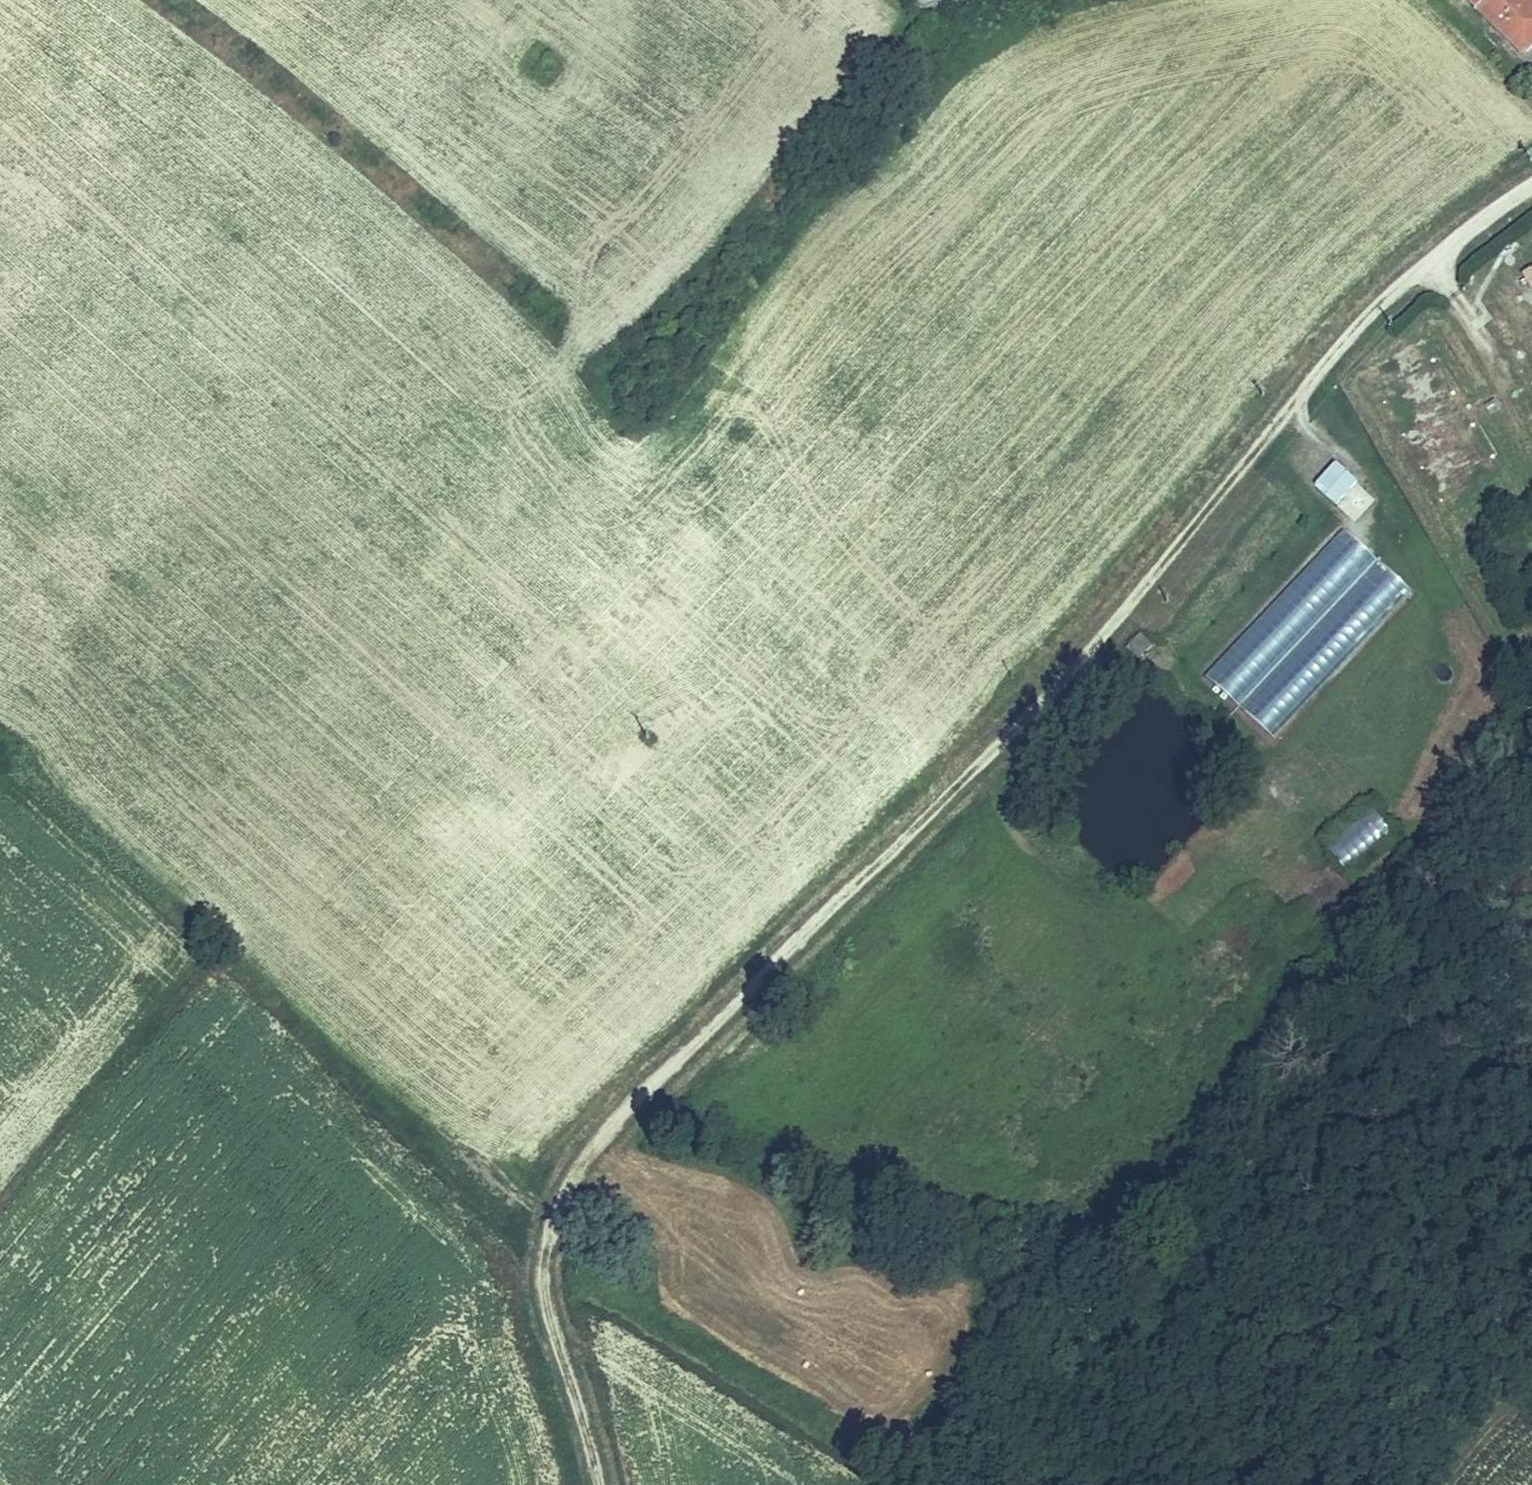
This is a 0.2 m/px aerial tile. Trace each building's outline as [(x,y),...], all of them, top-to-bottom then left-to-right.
[(1531,40),(1531,6),(1525,0),(1483,0),(1476,6),(1520,52),(1531,40)] [(1528,287),(1531,285),(1531,265),(1520,270),(1528,287)] [(1313,484),(1338,503),(1357,478),(1332,459),(1313,484)] [(1277,740),(1410,587),(1337,524),(1204,677),(1277,740)] [(1325,847),(1349,870),(1392,827),(1368,803),(1325,847)]
